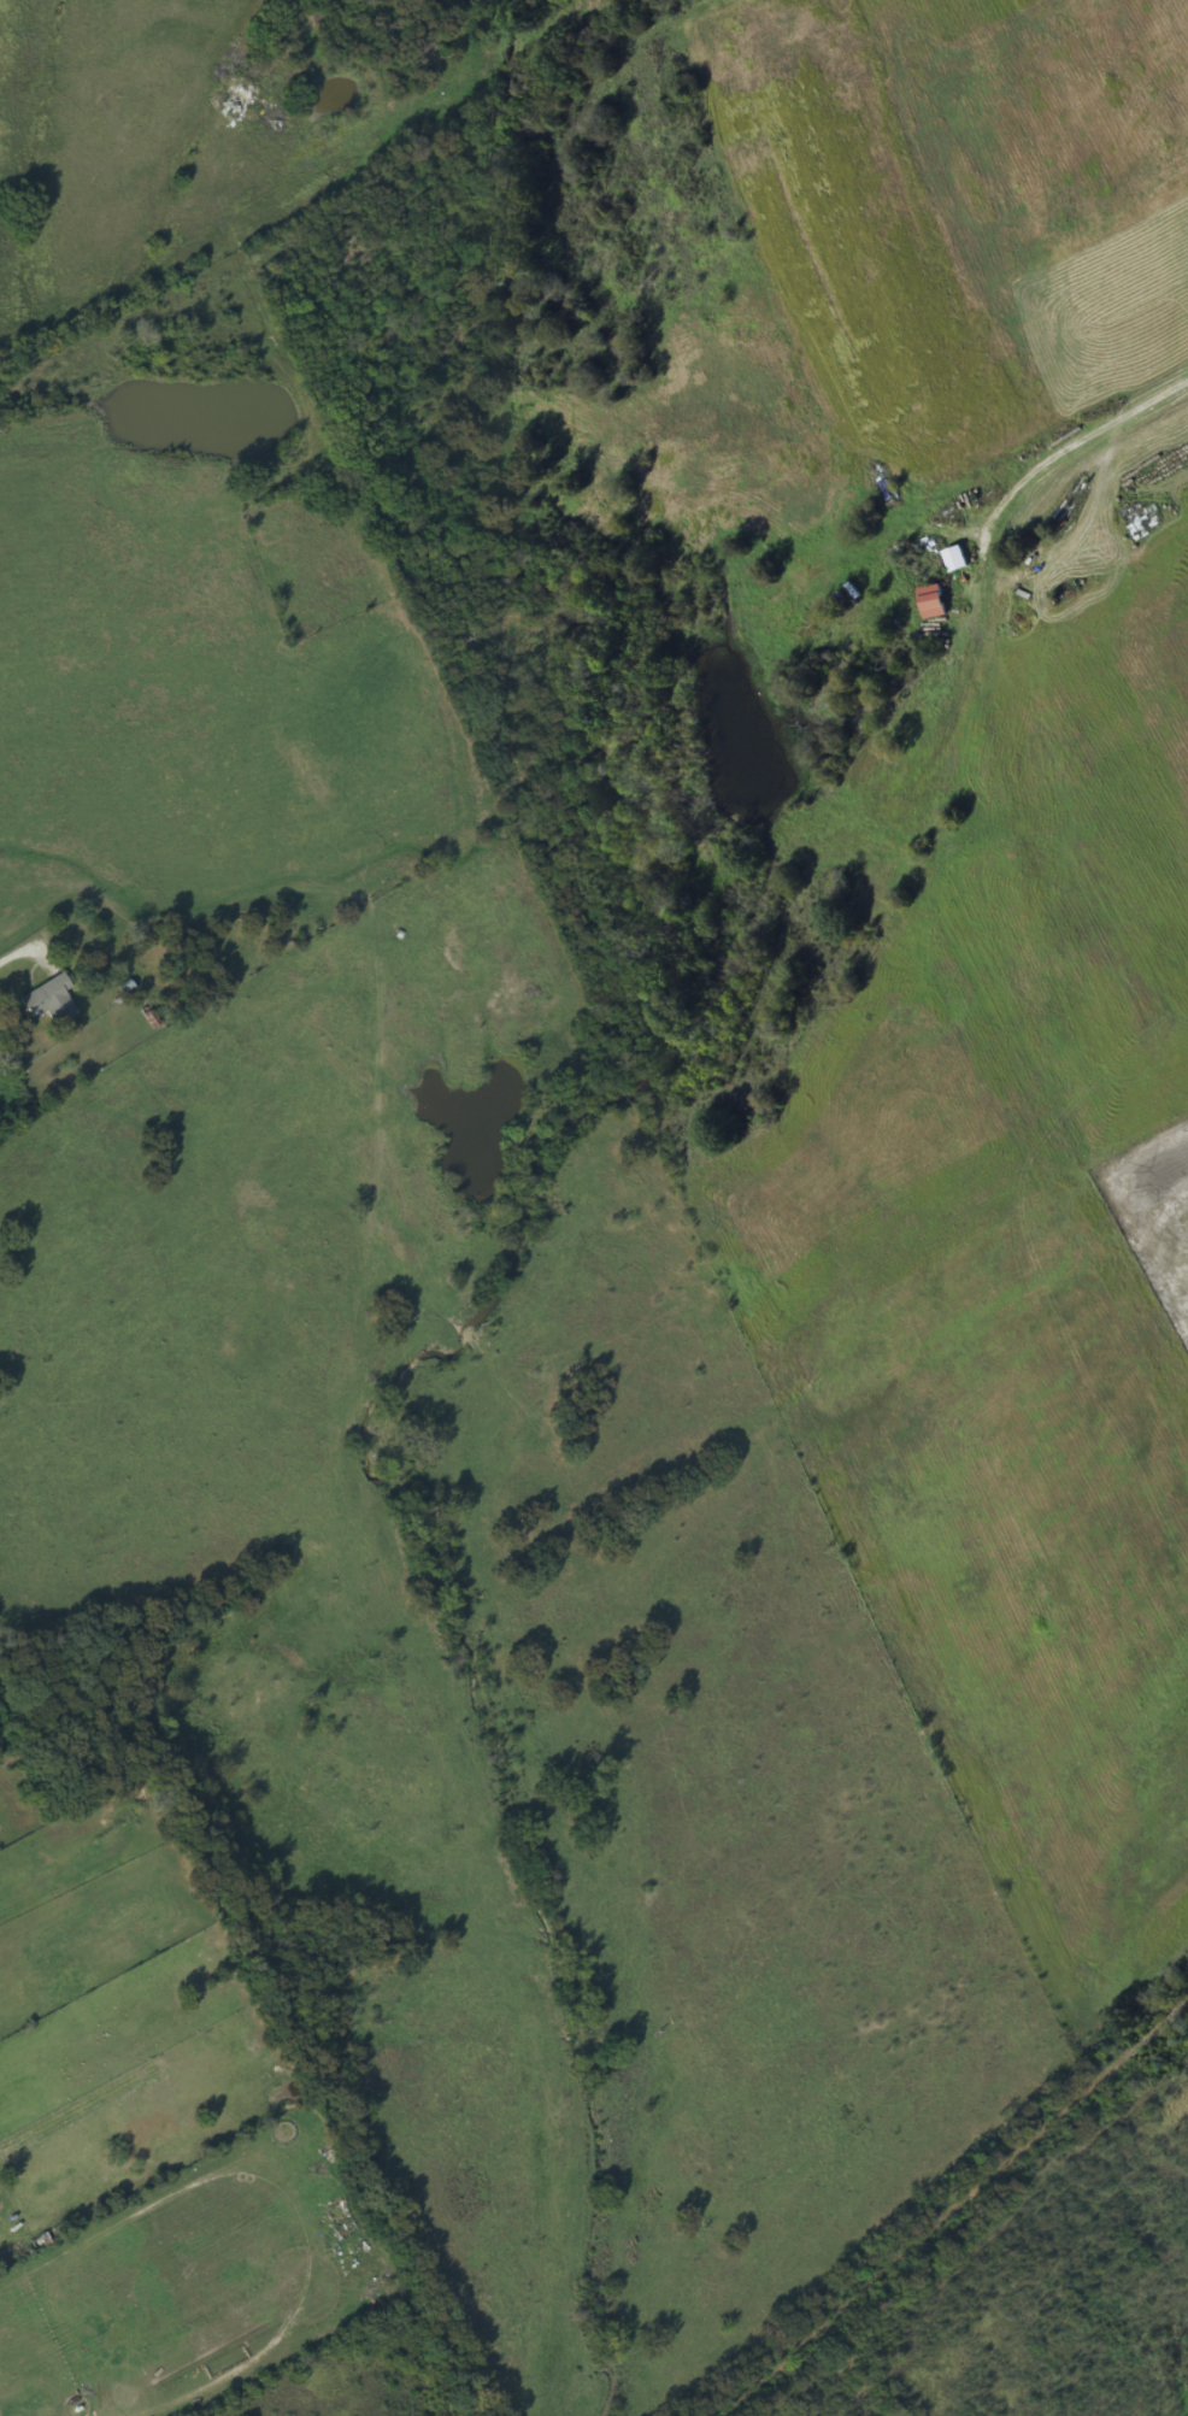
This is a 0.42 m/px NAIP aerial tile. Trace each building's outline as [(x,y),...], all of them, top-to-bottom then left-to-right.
[(20,999),(33,1021),(47,1013),(54,1026),(77,1014),(65,993),(72,989),(63,974),(20,999)]
